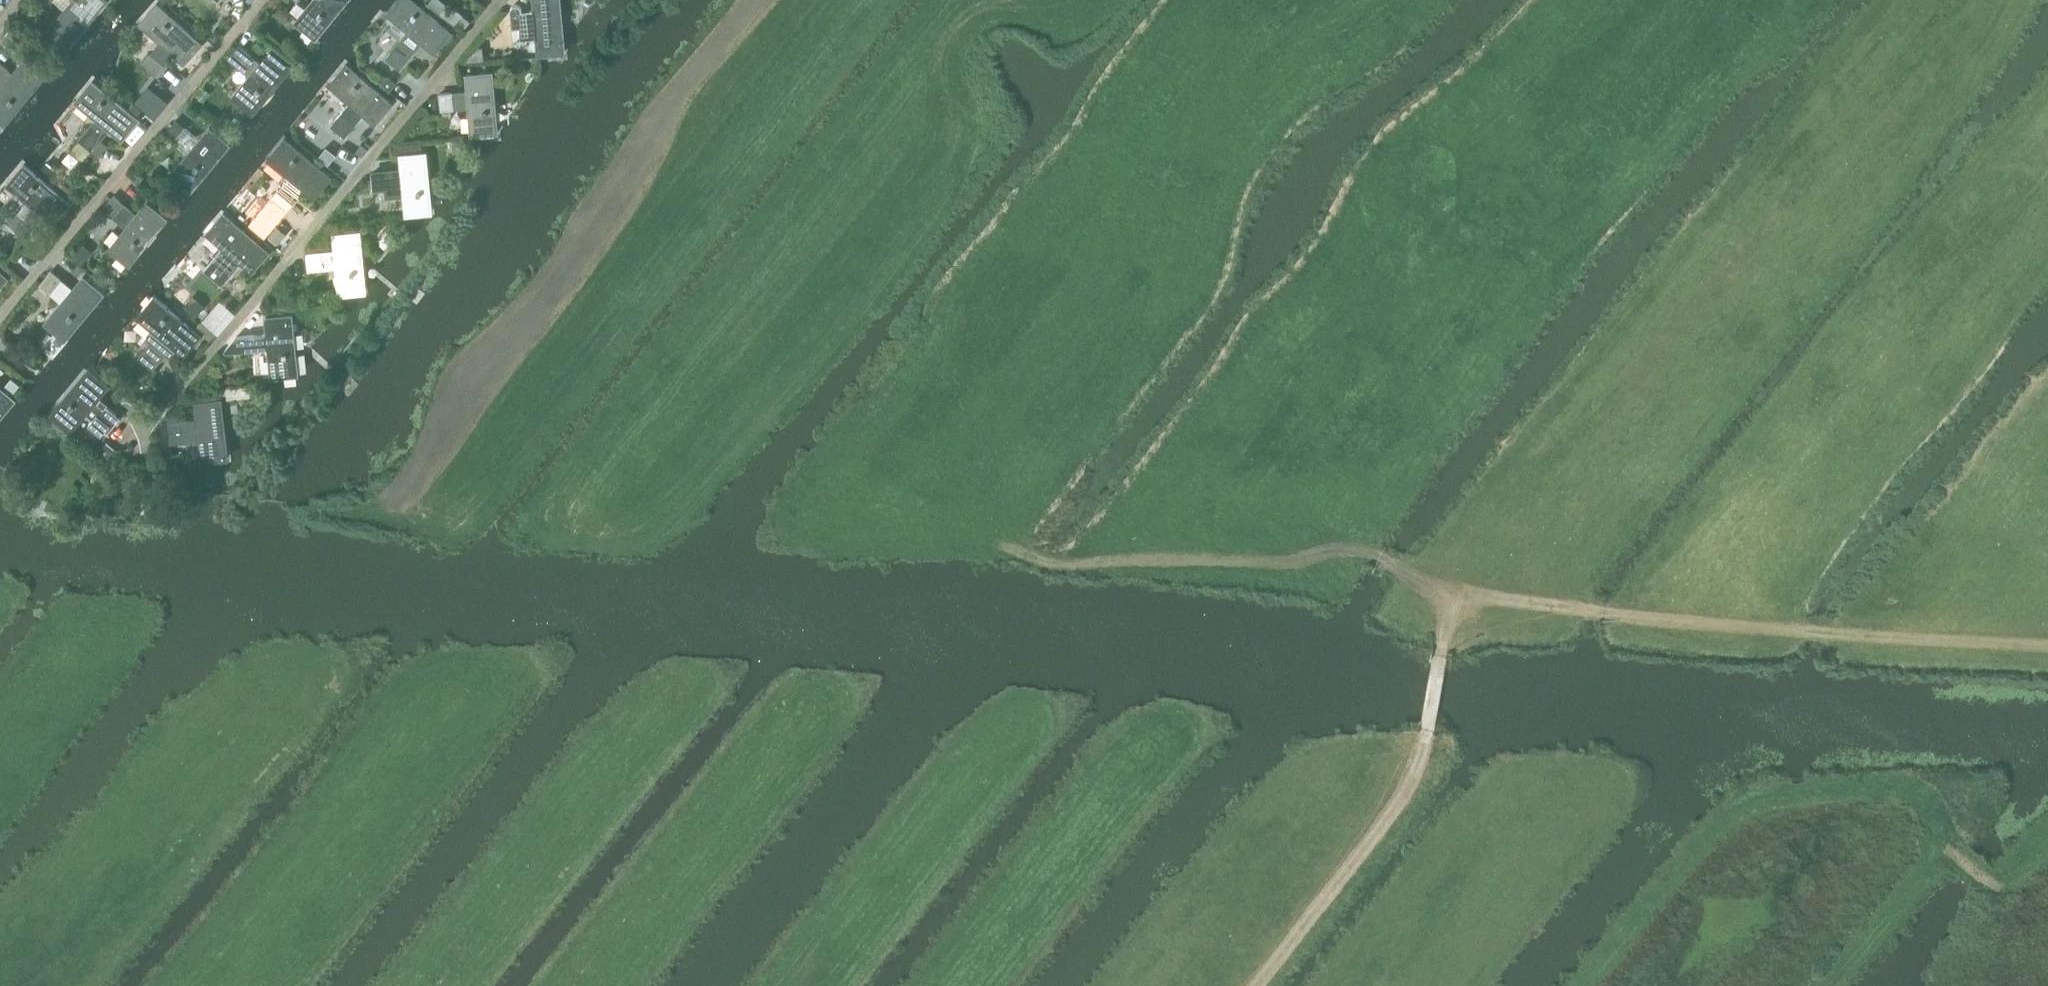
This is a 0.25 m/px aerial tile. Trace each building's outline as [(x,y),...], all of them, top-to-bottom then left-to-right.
[(68,55),(106,10),(95,0),(78,0),(47,37),(68,55)] [(316,47),(355,0),(313,0),(291,27),(316,47)] [(407,0),(402,0),(390,14),(436,51),(449,34),(407,0)] [(440,12),(447,4),(442,0),(429,0),(428,2),(440,12)] [(540,60),(568,58),(563,0),(535,0),(540,60)] [(204,41),(159,3),(137,28),(183,67),(204,41)] [(512,5),(510,9),(512,28),(520,27),(521,27),(522,37),(533,36),(537,36),(534,11),(531,11),(522,12),(522,10),(522,7),(519,5),(515,4),(512,5)] [(470,21),(462,14),(456,22),(464,29),(470,21)] [(15,21),(6,33),(20,44),(30,32),(15,21)] [(215,42),(222,33),(216,27),(208,36),(215,42)] [(407,32),(387,57),(400,68),(420,43),(422,41),(409,31),(407,32)] [(210,49),(215,44),(208,39),(204,44),(210,49)] [(238,45),(228,58),(248,74),(250,76),(260,63),(259,61),(238,45)] [(484,60),(483,45),(478,46),(465,59),(465,62),(484,60)] [(150,54),(142,64),(155,74),(163,64),(150,54)] [(228,104),(253,125),(293,77),(268,56),(228,104)] [(0,85),(2,86),(13,73),(11,72),(0,63),(0,84),(0,85)] [(346,73),(333,88),(375,122),(388,107),(346,73)] [(8,130),(38,93),(16,75),(0,95),(0,124),(8,130)] [(387,75),(380,84),(389,91),(396,83),(387,75)] [(491,80),(461,82),(466,144),(496,141),(491,80)] [(140,120),(95,81),(76,101),(126,138),(140,120)] [(204,87),(196,96),(203,102),(210,93),(204,87)] [(145,107),(154,114),(167,98),(157,91),(145,107)] [(452,92),(440,93),(442,109),(453,108),(452,92)] [(331,125),(345,136),(363,115),(348,103),(331,125)] [(95,120),(79,140),(92,150),(99,141),(108,130),(109,129),(97,118),(95,120)] [(176,120),(165,133),(175,141),(185,128),(176,120)] [(166,179),(191,200),(231,152),(206,131),(166,179)] [(290,140),(273,160),(315,194),(331,174),(290,140)] [(92,150),(90,151),(97,157),(106,146),(99,141),(92,150)] [(421,141),(393,144),(394,152),(422,150),(421,141)] [(361,143),(355,150),(362,156),(368,149),(361,143)] [(318,156),(328,164),(336,154),(326,146),(318,156)] [(428,152),(402,154),(408,215),(434,213),(428,152)] [(50,174),(55,168),(46,162),(42,168),(50,174)] [(26,168),(5,191),(46,227),(66,203),(26,168)] [(398,170),(374,172),(375,188),(387,186),(388,195),(400,194),(404,193),(402,169),(398,170)] [(137,183),(142,176),(135,170),(129,176),(137,183)] [(271,198),(250,224),(264,236),(286,210),(284,209),(292,199),(303,186),(289,175),(279,188),(271,198)] [(114,195),(103,208),(113,216),(123,203),(114,195)] [(104,254),(128,275),(169,227),(144,206),(104,254)] [(18,212),(10,222),(23,233),(31,223),(18,212)] [(223,212),(207,230),(255,271),(271,251),(223,212)] [(268,236),(278,244),(286,233),(276,225),(268,236)] [(359,243),(330,246),(334,307),(364,304),(359,243)] [(74,254),(82,261),(89,254),(81,246),(74,254)] [(224,247),(205,269),(222,283),(240,261),(224,247)] [(320,251),(306,253),(308,270),(322,269),(320,251)] [(51,271),(40,284),(50,292),(61,279),(51,271)] [(40,333),(64,354),(105,306),(80,285),(40,333)] [(196,314),(202,307),(192,298),(186,306),(196,314)] [(275,303),(275,311),(287,310),(287,302),(275,303)] [(155,305),(143,320),(183,352),(195,337),(155,305)] [(295,315),(268,317),(273,378),(299,376),(295,315)] [(204,320),(200,325),(214,338),(219,332),(204,320)] [(152,340),(139,356),(153,367),(166,352),(171,355),(175,350),(176,348),(154,330),(152,332),(148,337),(152,340)] [(236,336),(225,350),(227,352),(267,348),(270,348),(268,333),(265,333),(236,336)] [(49,416),(68,431),(108,384),(89,368),(49,416)] [(12,393),(19,384),(11,378),(4,386),(12,393)] [(15,411),(0,398),(0,429),(15,411)] [(98,398),(85,413),(87,414),(93,419),(89,424),(102,435),(105,431),(108,433),(121,417),(107,406),(98,398)] [(224,398),(197,401),(203,464),(230,461),(224,398)] [(185,419),(168,420),(170,443),(187,442),(200,440),(198,418),(185,419)] [(113,450),(105,443),(98,451),(106,458),(113,450)]
